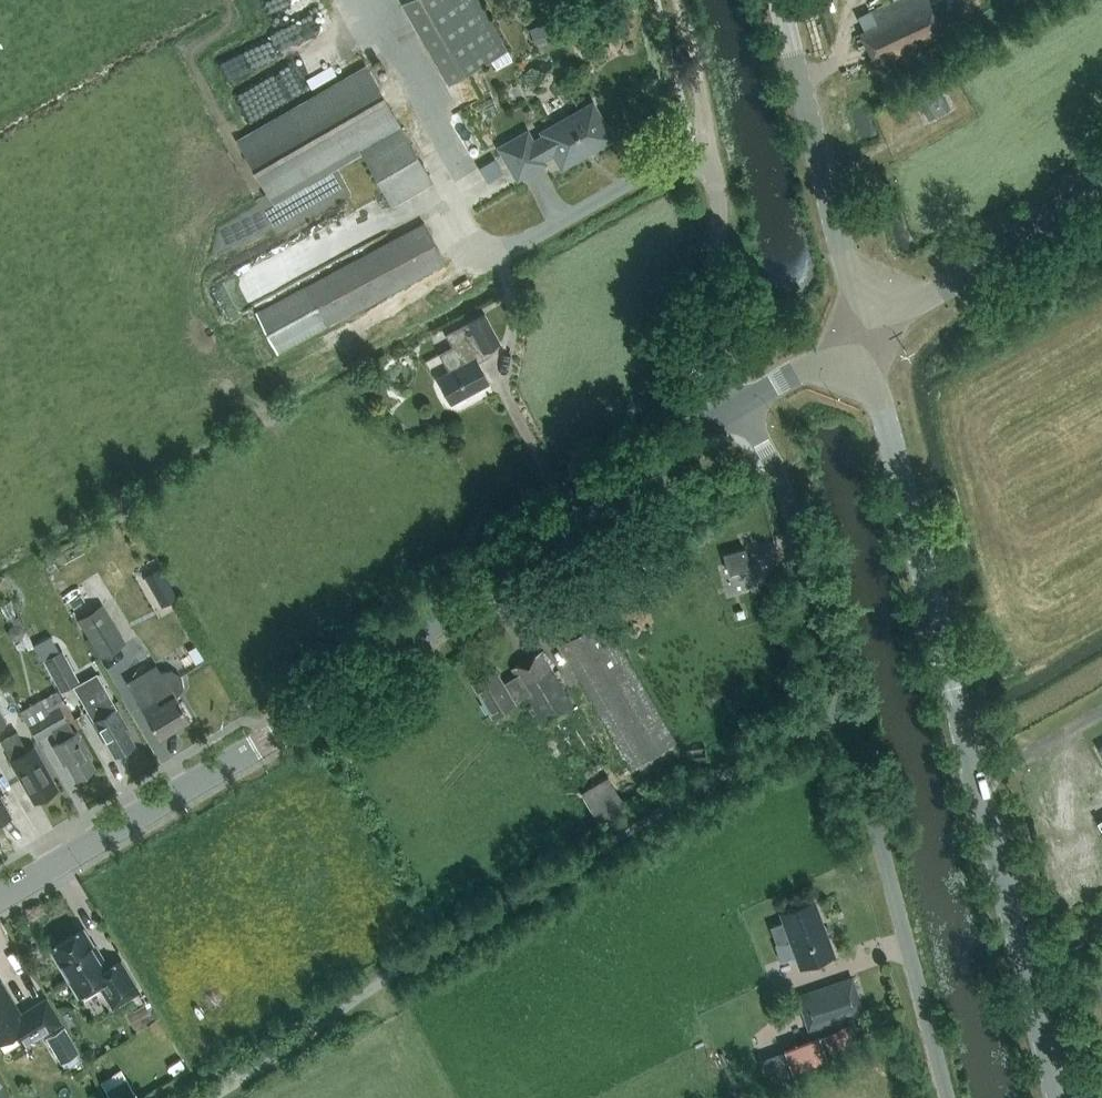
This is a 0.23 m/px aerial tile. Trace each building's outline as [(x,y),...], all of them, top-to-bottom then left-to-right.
[(479,0),(406,0),(403,1),(449,82),(507,49),(479,0)] [(946,35),(930,0),(899,0),(871,13),(877,25),(859,33),(875,68),(946,35)] [(361,151),(393,205),(433,182),(366,66),(237,140),(273,201),(361,151)] [(918,103),(929,121),(952,107),(941,90),(918,103)] [(544,160),(555,153),(563,167),(613,139),(593,104),(543,133),(545,137),(534,143),(528,133),(501,148),(519,179),(546,164),(544,160)] [(257,313),(278,352),(446,262),(424,223),(257,313)] [(485,313),(468,322),(469,323),(447,334),(453,346),(440,353),(450,371),(438,377),(452,402),(489,383),(476,358),(485,353),(484,351),(501,342),(485,313)] [(750,567),(745,548),(725,554),(730,573),(750,567)] [(169,580),(161,566),(144,576),(152,589),(169,580)] [(102,604),(77,620),(101,657),(126,642),(102,604)] [(25,631),(28,630),(21,615),(19,616),(13,619),(15,624),(10,626),(8,632),(11,638),(17,640),(23,637),(25,631)] [(562,644),(633,767),(675,742),(604,619),(562,644)] [(62,649),(44,659),(61,691),(70,686),(69,683),(78,678),(62,649)] [(512,669),(516,676),(527,694),(545,726),(575,708),(541,652),(512,669)] [(496,669),(473,682),(493,715),(515,702),(527,694),(516,676),(504,684),(496,669)] [(180,677),(172,671),(162,672),(156,681),(149,685),(146,680),(132,689),(142,706),(141,706),(160,737),(191,719),(176,695),(182,686),(180,677)] [(104,741),(108,739),(117,754),(134,745),(125,729),(129,727),(98,673),(74,686),(94,721),(93,721),(104,741)] [(58,690),(42,699),(49,712),(60,706),(65,703),(58,690)] [(75,733),(60,706),(49,712),(42,699),(21,711),(38,739),(53,730),(60,742),(54,745),(64,764),(68,762),(77,778),(95,768),(86,751),(88,750),(78,732),(75,733)] [(55,790),(47,774),(50,773),(35,746),(27,750),(17,731),(1,740),(12,759),(11,760),(26,786),(29,785),(38,800),(55,790)] [(12,815),(0,795),(4,792),(0,785),(0,822),(12,815)] [(781,912),(784,921),(771,926),(777,944),(791,938),(801,966),(833,954),(813,900),(781,912)] [(98,982),(113,1006),(140,990),(121,960),(108,968),(84,929),(51,948),(79,994),(98,982)] [(799,996),(810,1028),(863,1010),(852,978),(799,996)] [(17,1031),(25,1044),(60,1022),(46,999),(21,1015),(2,984),(0,985),(0,1042),(17,1031)] [(786,1047),(796,1070),(862,1042),(853,1020),(786,1047)] [(65,1027),(46,1038),(60,1062),(79,1051),(65,1027)] [(110,1097),(130,1097),(120,1082),(106,1091),(110,1097)]
